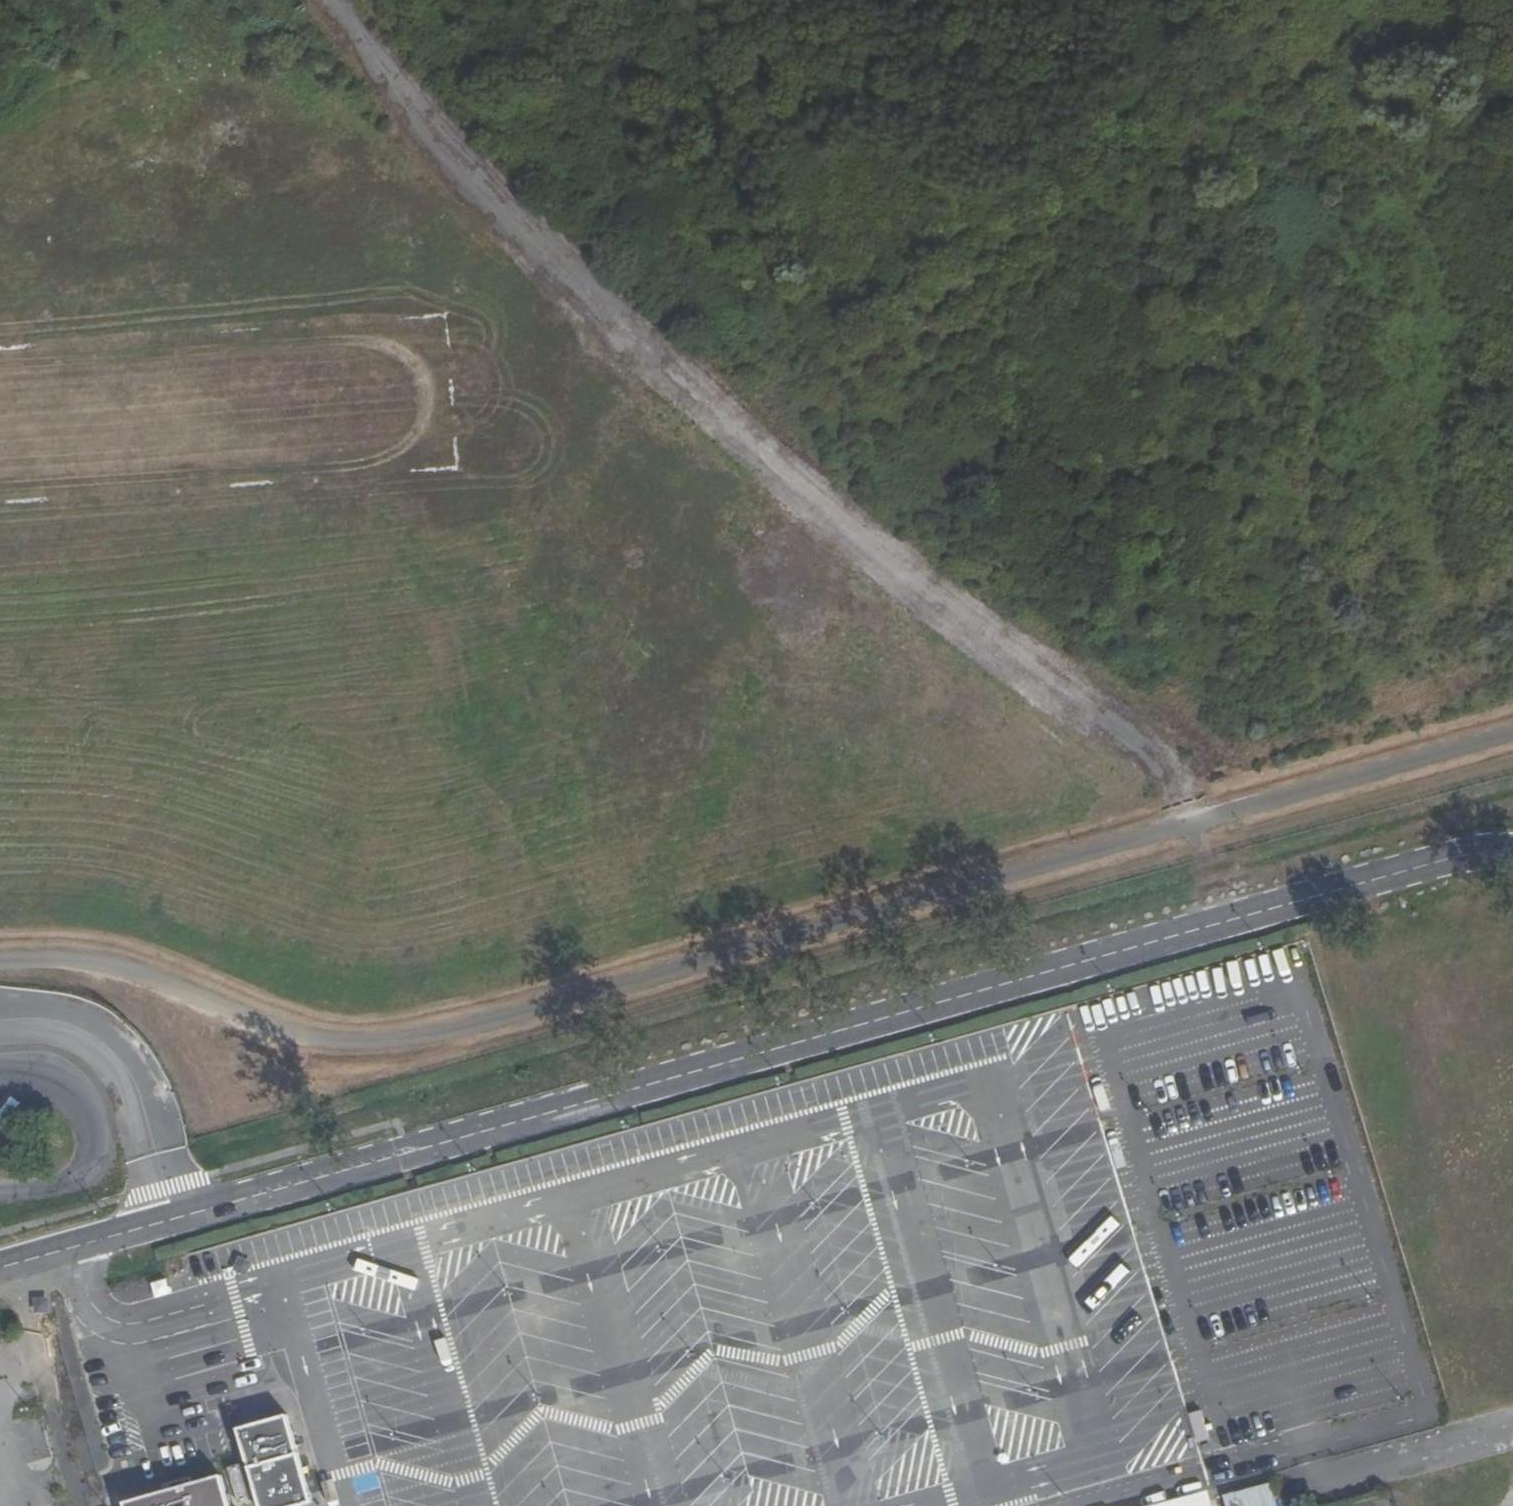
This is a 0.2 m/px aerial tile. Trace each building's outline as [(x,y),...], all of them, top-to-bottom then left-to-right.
[(249,1467),(298,1453),(287,1416),(241,1430),(249,1467)] [(300,1456),(252,1470),(262,1505),(308,1505),(315,1504),(300,1456)] [(223,1477),(191,1486),(189,1477),(163,1485),(164,1494),(123,1504),(123,1505),(230,1505),(223,1477)] [(1195,1494),(1153,1505),(1198,1505),(1195,1494)]
